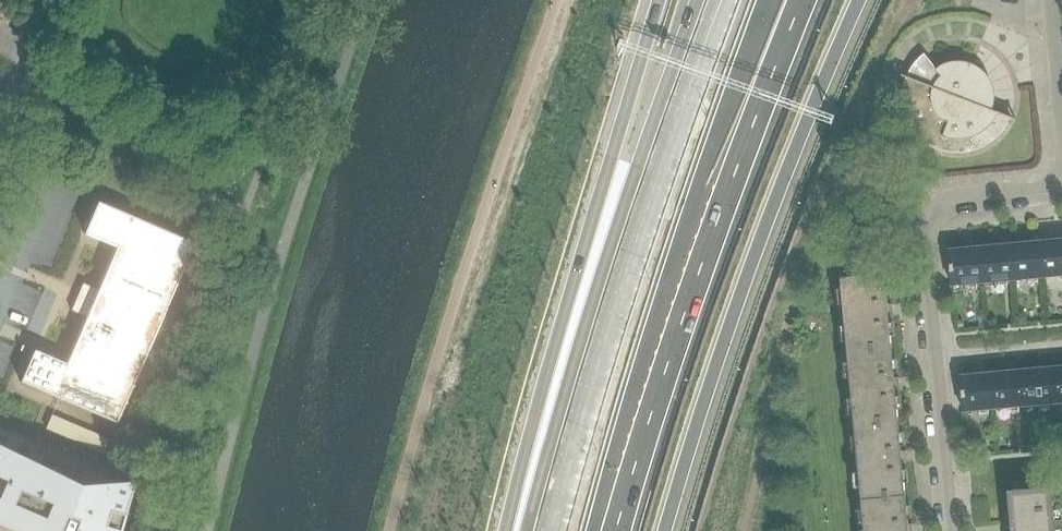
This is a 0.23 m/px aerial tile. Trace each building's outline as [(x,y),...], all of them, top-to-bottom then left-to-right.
[(1016,119),(984,107),(985,104),(986,101),(986,98),(986,95),(985,92),(985,89),(984,87),(982,84),(981,81),(979,79),(977,77),(974,75),(972,74),(969,72),(972,64),(968,63),(965,62),(962,62),(959,61),(956,62),(952,62),(949,63),(946,64),(943,65),(940,66),(936,69),(924,54),(921,56),(917,59),(915,63),(912,66),(910,70),(908,74),(906,78),(905,82),(904,86),(903,90),(902,95),(902,99),(903,104),(903,108),(904,112),(906,116),(907,120),(909,124),(911,128),(914,131),(917,135),(920,138),(923,141),(926,143),(930,146),(934,148),(938,150),(942,151),(946,152),(951,153),(955,153),(959,153),(964,153),(968,152),(972,152),(976,150),(980,149),(984,147),(988,145),(992,142),(995,139),(998,136),(1001,133),(1004,130),(1006,126),(1008,122),(1010,118),(1015,120),(1016,119)] [(33,350),(20,381),(60,399),(115,424),(129,392),(179,275),(193,244),(187,242),(97,202),(84,233),(116,247),(97,291),(83,284),(79,295),(72,311),(86,317),(66,364),(33,350)] [(1061,275),(1061,240),(1040,242),(1043,277),(1061,275)] [(1013,280),(1043,277),(1040,242),(1010,245),(1013,280)] [(983,282),(1013,280),(1010,245),(979,247),(983,282)] [(951,285),(983,282),(979,247),(948,250),(951,285)] [(841,278),(848,351),(892,347),(889,317),(894,317),(893,304),(887,305),(884,274),(841,278)] [(848,351),(855,425),(899,421),(896,390),(901,390),(900,377),(895,377),(892,347),(848,351)] [(1061,402),(1061,366),(1052,367),(1055,403),(1061,402)] [(1025,405),(1055,403),(1052,367),(1022,370),(1025,405)] [(995,408),(1025,405),(1022,370),(991,373),(995,408)] [(963,411),(995,408),(991,373),(960,376),(963,411)] [(855,425),(862,499),(905,495),(903,464),(908,464),(906,451),(901,452),(899,421),(855,425)] [(123,513),(132,482),(97,467),(0,425),(0,530),(118,530),(123,513)] [(1055,527),(1061,527),(1061,521),(1055,521),(1052,487),(1008,491),(1011,530),(1056,530),(1055,527)] [(865,530),(914,530),(913,525),(908,525),(905,495),(862,499),(865,530)]
